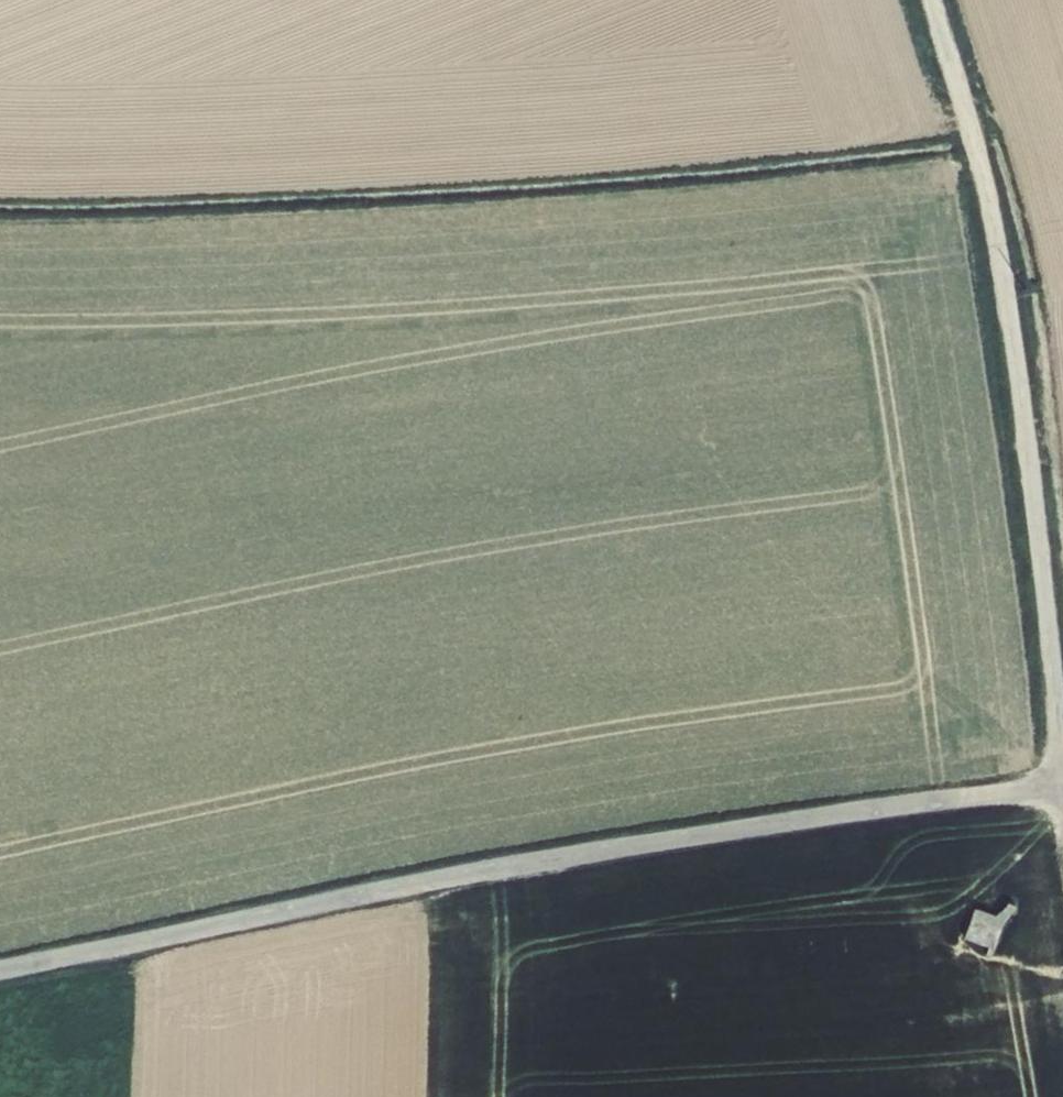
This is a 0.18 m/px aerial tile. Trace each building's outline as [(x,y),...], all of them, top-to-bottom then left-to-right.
[(977,908),(976,908),(975,908),(974,909),(964,938),(979,944),(989,947),(986,955),(992,957),(1004,923),(1015,907),(1015,906),(1015,905),(1014,904),(1009,902),(1008,902),(1008,903),(1007,906),(1005,906),(1004,909),(1002,908),(1001,911),(1000,910),(999,913),(997,912),(997,915),(990,912),(978,908),(977,908)]
